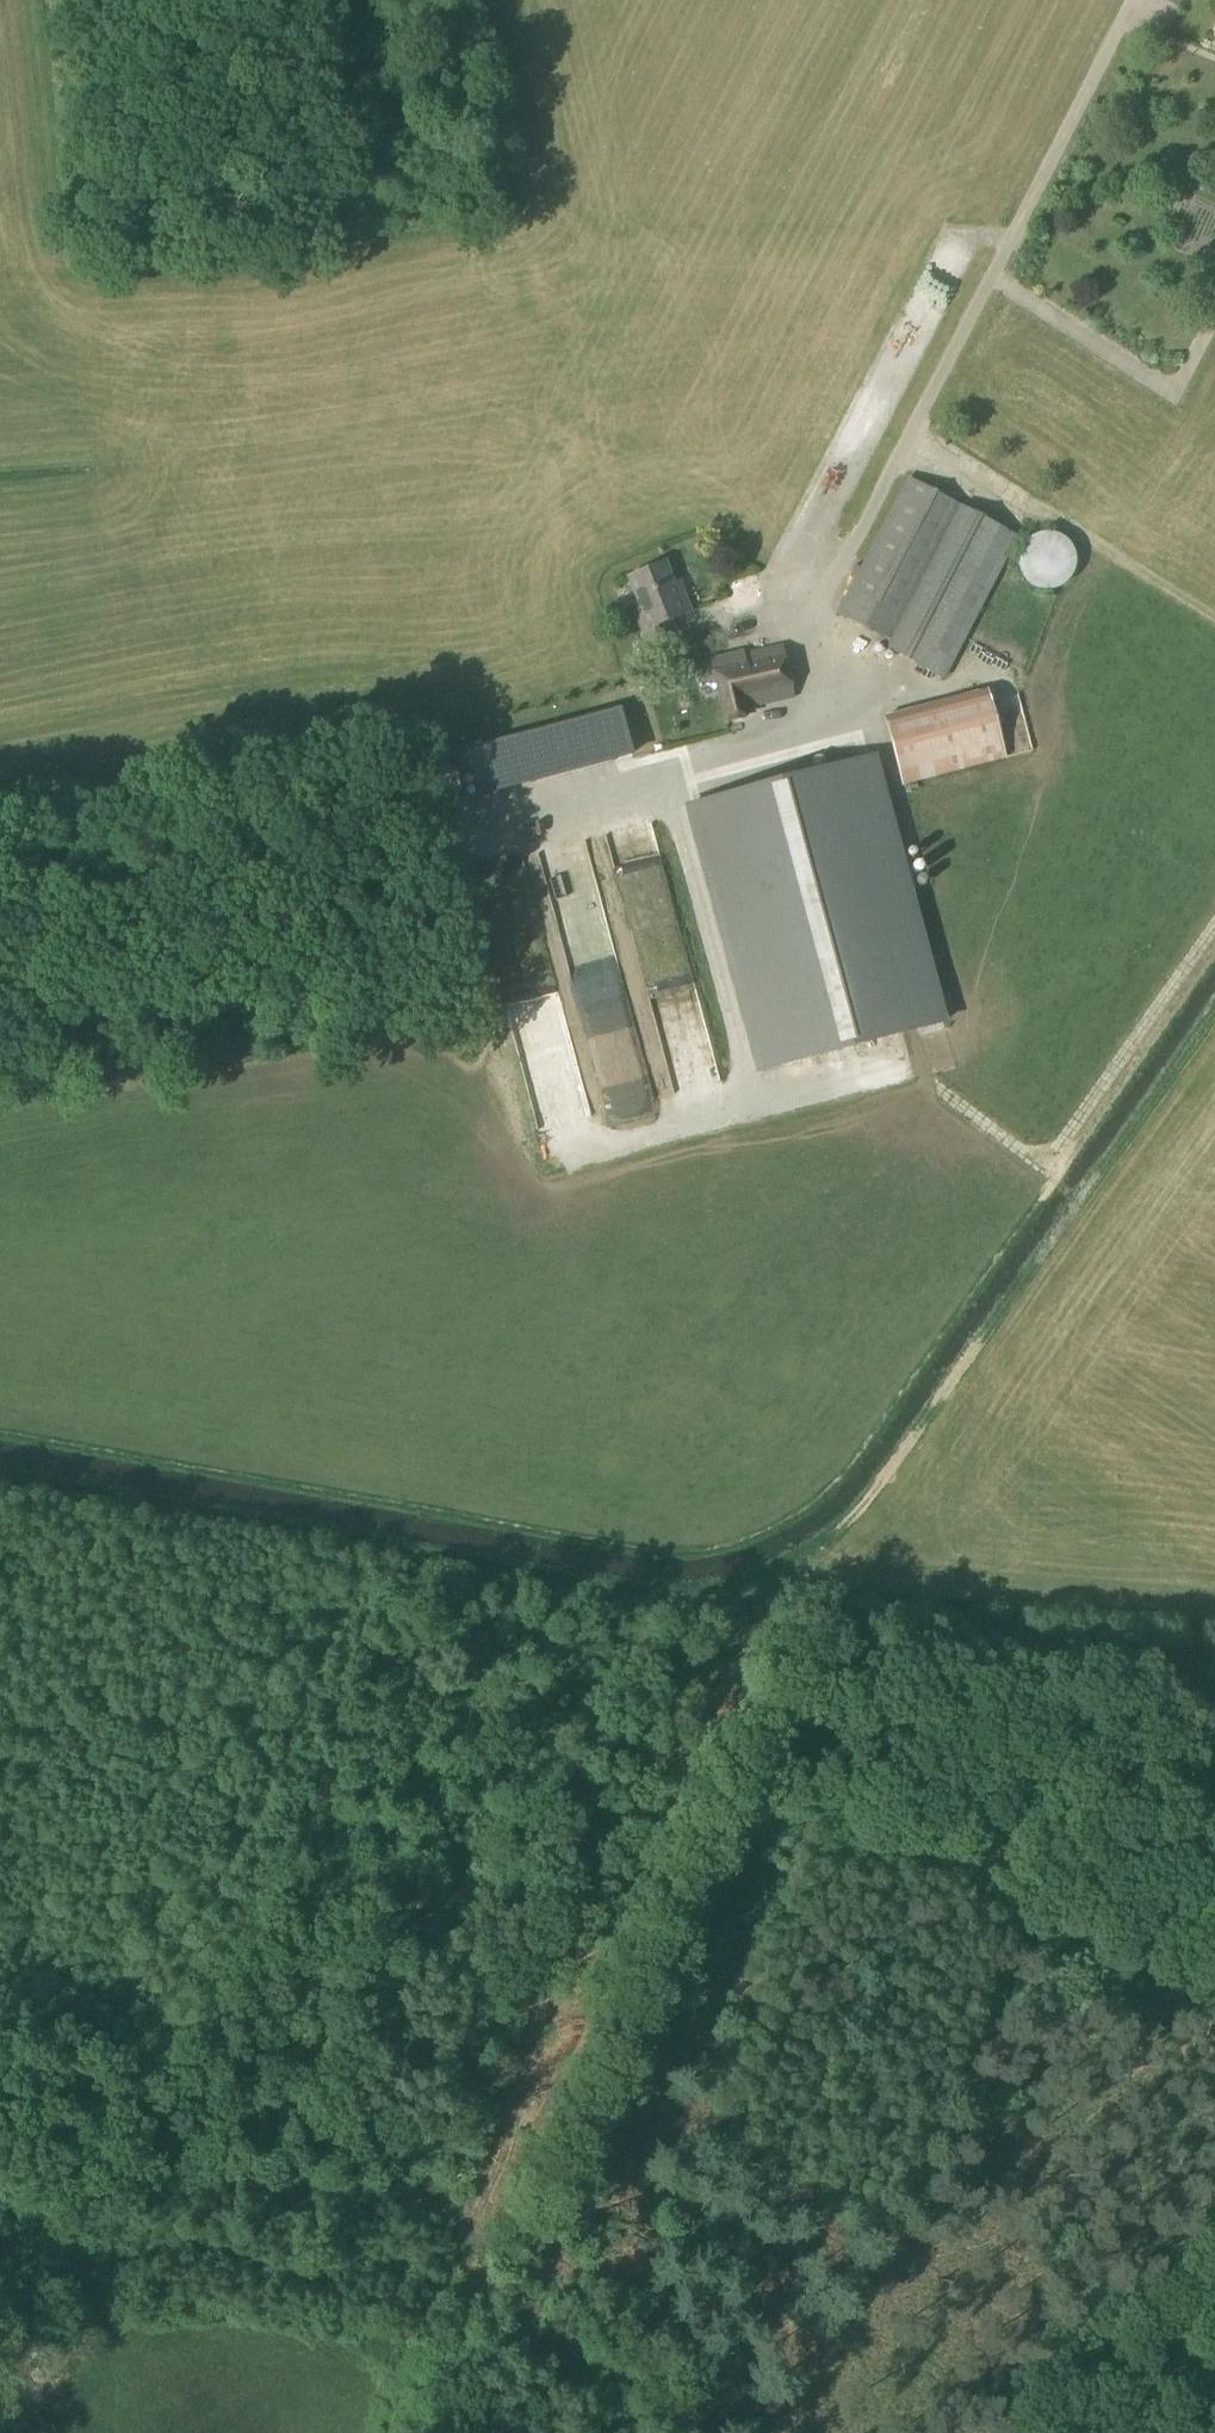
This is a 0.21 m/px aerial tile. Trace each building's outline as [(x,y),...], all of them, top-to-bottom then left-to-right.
[(907,477),(868,551),(835,614),(879,636),(875,644),(944,681),(1019,537),(907,477)] [(675,634),(669,620),(689,612),(681,590),(675,592),(664,563),(628,577),(639,608),(635,609),(648,644),(675,634)] [(743,651),(710,659),(724,722),(747,717),(746,715),(760,712),(758,706),(793,698),(782,645),(743,654),(743,651)] [(1012,697),(1012,683),(997,683),(996,721),(1026,721),(1027,697),(1012,697)] [(985,689),(886,715),(904,786),(1003,761),(985,689)] [(942,1023),(871,758),(688,806),(759,1071),(942,1023)] [(663,836),(616,848),(619,862),(666,850),(663,836)] [(567,932),(587,1019),(612,1014),(616,1029),(598,1034),(619,1123),(658,1114),(613,921),(567,932)] [(691,1041),(710,1040),(708,1006),(696,1007),(694,974),(668,975),(670,1011),(689,1010),(691,1041)]
